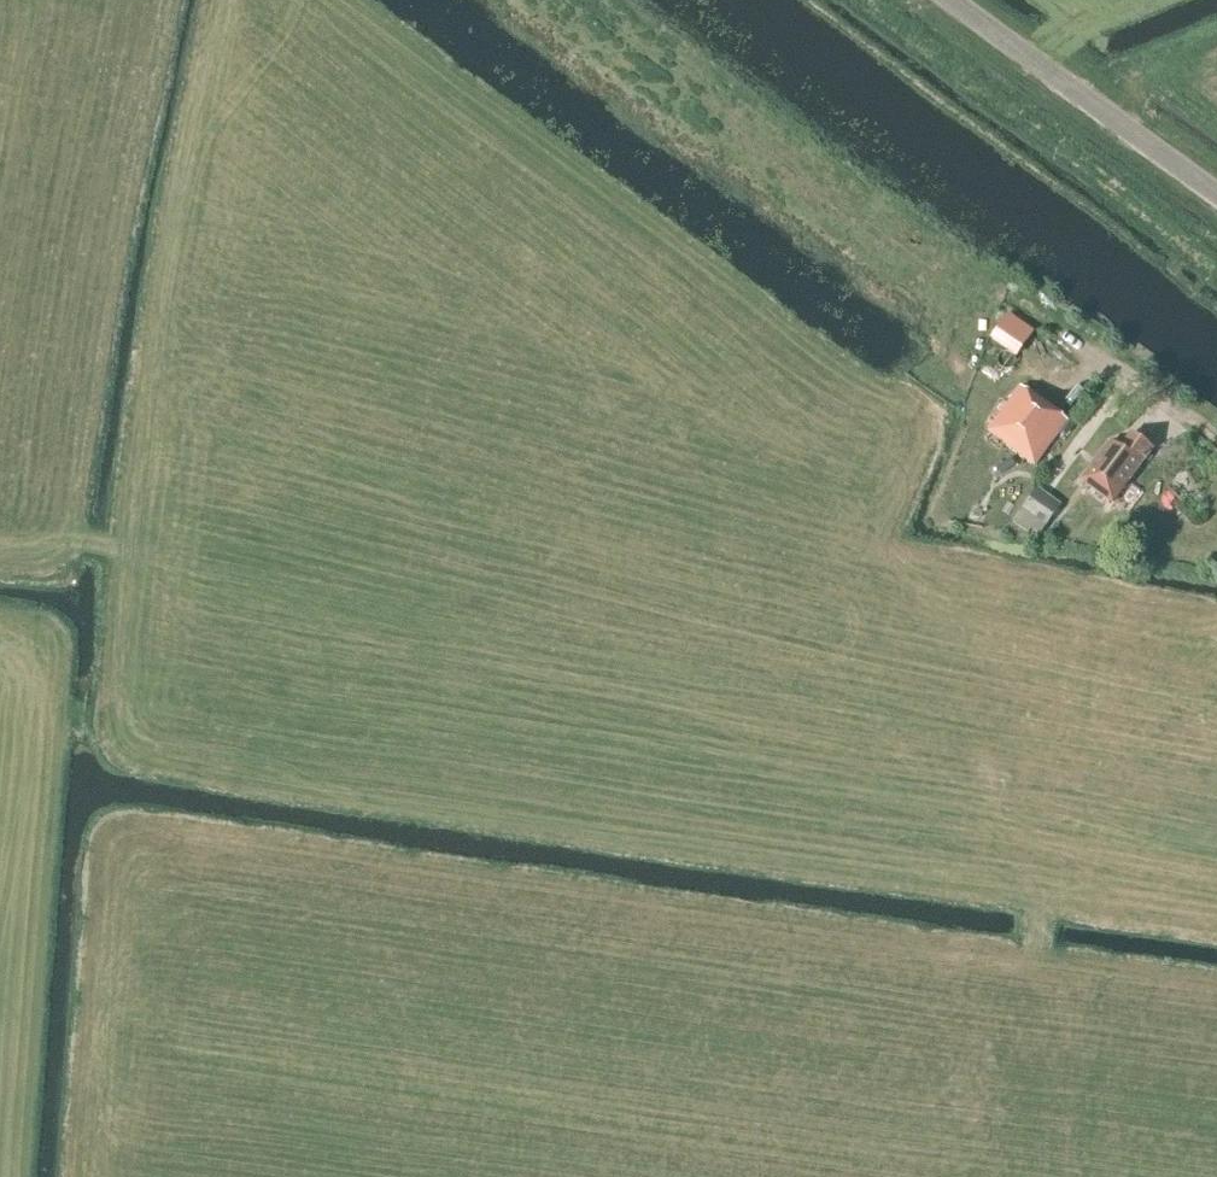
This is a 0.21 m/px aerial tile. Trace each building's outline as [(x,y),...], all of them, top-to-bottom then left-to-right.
[(1035,466),(1068,421),(1021,387),(988,432),(1035,466)] [(1132,434),(1120,450),(1110,442),(1079,483),(1111,506),(1153,450),(1132,434)] [(1046,527),(1062,506),(1038,488),(1022,510),(1046,527)]
